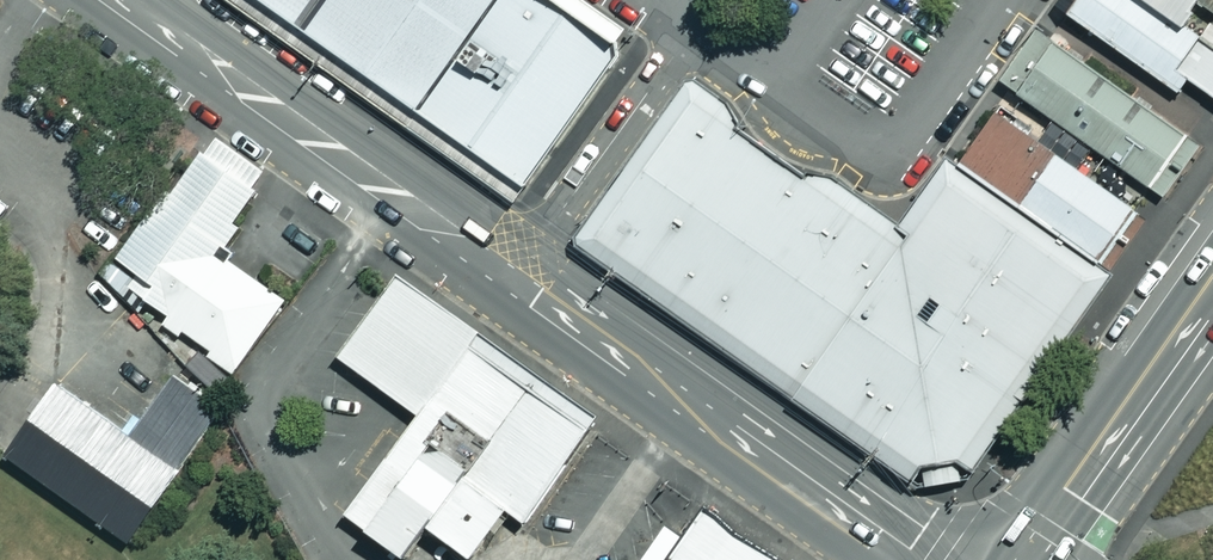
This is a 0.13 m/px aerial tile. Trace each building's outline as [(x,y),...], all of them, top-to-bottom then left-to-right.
[(518,202),(621,55),(620,43),(629,30),(587,0),(232,0),(518,202)] [(1072,14),(1183,91),(1190,80),(1212,96),(1212,0),(1082,0),(1072,14)] [(1190,137),(1057,42),(1021,91),(1154,186),(1190,137)] [(688,81),(579,237),(582,247),(923,487),(973,479),(1117,276),(1101,266),(962,168),(955,163),(950,159),(903,224),(836,177),(798,165),(746,130),(737,110),(697,81),(688,81)] [(1140,212),(1001,113),(962,168),(1101,266),(1140,212)] [(265,195),(204,150),(106,284),(232,376),(287,301),(222,254),(265,195)] [(599,417),(402,274),(341,358),(422,417),(351,514),(414,559),(436,530),(474,558),(513,505),(527,516),(599,417)] [(132,434),(59,383),(8,454),(133,542),(228,408),(177,371),(132,434)] [(707,506),(668,559),(784,559),(707,506)]
